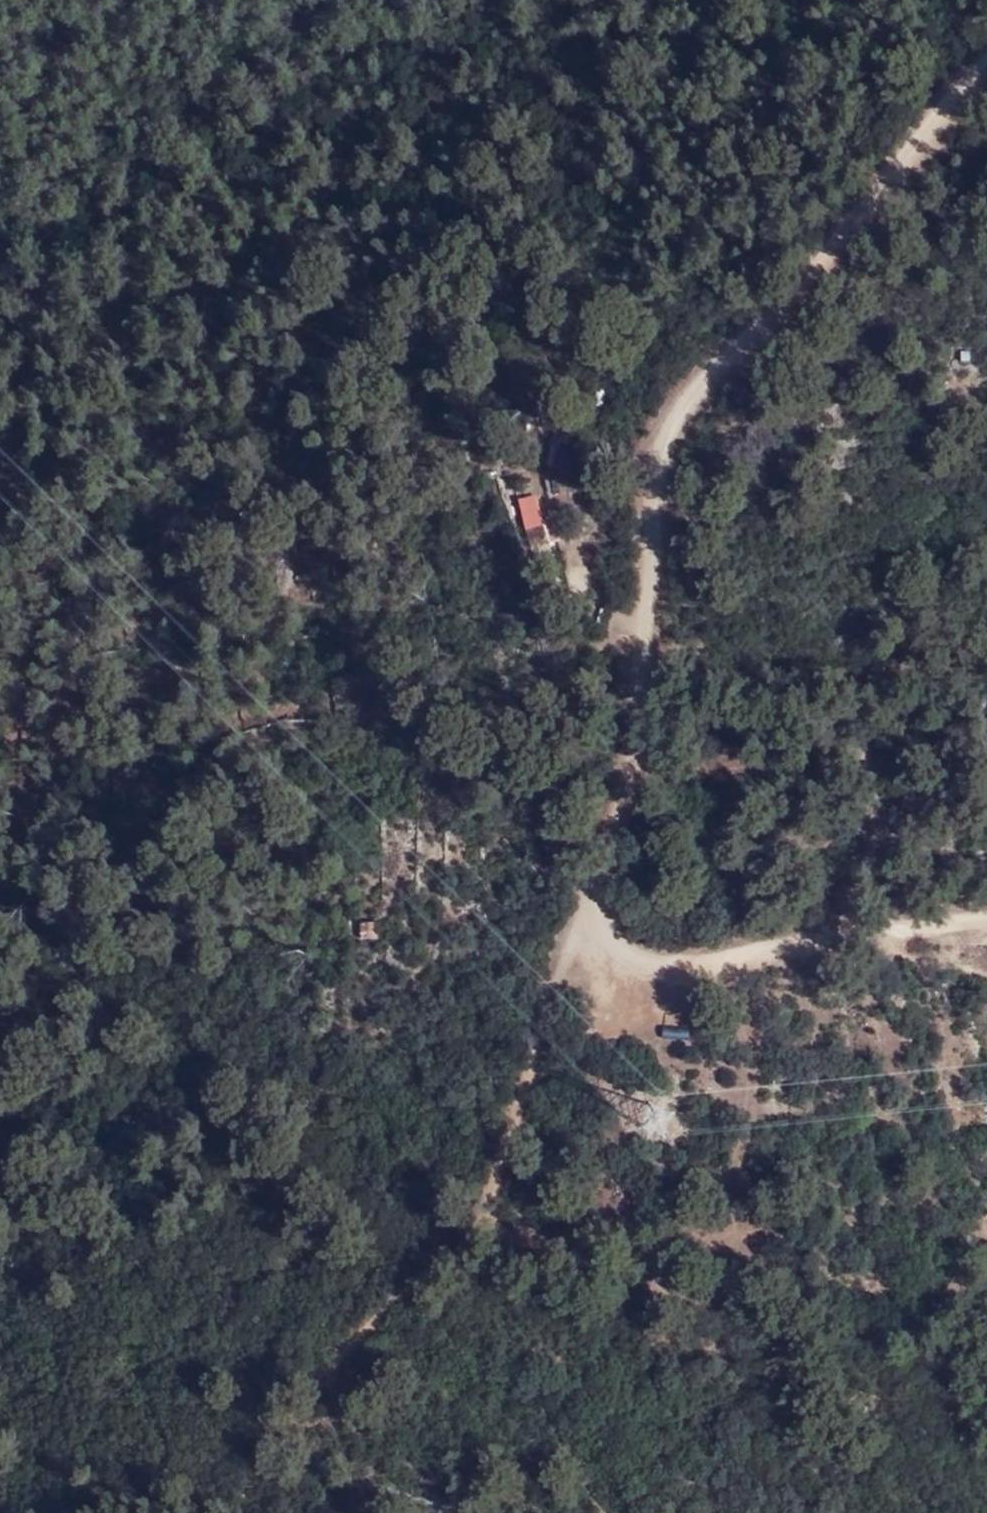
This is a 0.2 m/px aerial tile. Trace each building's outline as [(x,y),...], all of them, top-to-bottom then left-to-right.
[(537,492),(517,497),(529,545),(549,541),(537,492)] [(397,952),(382,950),(379,968),(394,970),(397,952)]
